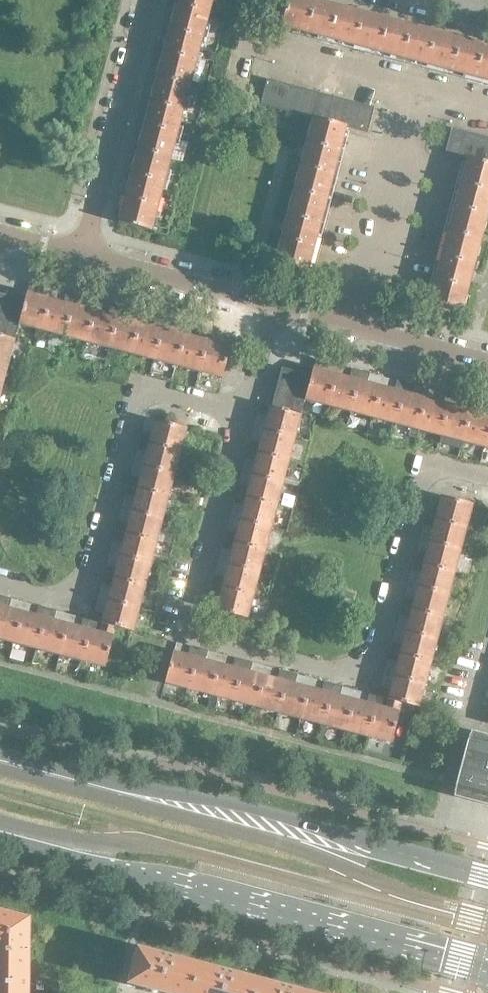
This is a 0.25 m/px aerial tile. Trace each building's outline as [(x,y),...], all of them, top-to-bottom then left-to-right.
[(212,0),(176,0),(175,2),(209,11),(212,0)] [(307,0),(287,0),(280,26),(299,31),(307,0)] [(344,7),(318,0),(307,0),(299,31),(335,40),(344,7)] [(189,84),(209,11),(175,2),(156,75),(189,84)] [(354,45),(362,12),(344,7),(335,40),(354,45)] [(372,50),(380,17),(362,12),(354,45),(372,50)] [(408,59),(417,26),(380,17),(372,50),(408,59)] [(426,64),(435,31),(417,26),(408,59),(426,64)] [(444,69),(453,36),(435,31),(426,64),(444,69)] [(487,50),(487,45),(453,36),(444,69),(481,79),(487,50)] [(170,157),(189,84),(156,75),(137,148),(170,157)] [(276,88),(278,81),(266,78),(265,85),(276,88)] [(285,110),(292,85),(278,81),(276,88),(275,94),(273,100),(272,107),(285,110)] [(275,94),(276,88),(265,85),(263,91),(275,94)] [(299,114),(305,89),(292,85),(285,110),(299,114)] [(312,117),(319,92),(305,89),(299,114),(312,117)] [(273,100),(275,94),(263,91),(262,97),(273,100)] [(326,120),(332,96),(319,92),(312,117),(326,120)] [(339,124),(346,99),(332,96),(326,120),(339,124)] [(272,107),(273,100),(262,97),(260,104),(272,107)] [(353,128),(359,103),(346,99),(339,124),(346,125),(345,126),(353,128)] [(367,132),(374,107),(359,103),(353,128),(367,132)] [(326,198),(337,157),(345,126),(346,125),(339,124),(326,120),(312,117),(293,190),(326,198)] [(459,156),(465,131),(451,127),(444,152),(459,156)] [(472,159),(479,134),(465,131),(459,156),(466,158),(466,157),(472,159)] [(487,155),(487,137),(479,134),(472,159),(486,162),(487,155)] [(151,230),(170,157),(137,148),(117,222),(151,230)] [(486,162),(472,159),(466,157),(466,158),(447,230),(480,239),(487,210),(487,163),(486,162)] [(307,272),(326,198),(293,190),(274,263),(307,272)] [(461,312),(480,239),(447,230),(428,303),(461,312)] [(41,330),(52,289),(34,284),(31,293),(26,292),(24,301),(25,301),(19,324),(41,330)] [(64,336),(72,304),(68,303),(70,294),(52,289),(41,330),(64,336)] [(24,301),(15,299),(15,297),(0,293),(0,335),(14,339),(18,324),(19,324),(25,301),(24,301)] [(86,342),(97,301),(78,296),(76,305),(72,304),(64,336),(86,342)] [(108,347),(117,316),(113,315),(115,306),(97,301),(86,342),(108,347)] [(131,353),(142,313),(123,308),(121,317),(117,316),(108,347),(131,353)] [(153,359),(162,328),(158,327),(160,318),(142,313),(131,353),(153,359)] [(176,365),(187,325),(168,320),(166,329),(162,328),(153,359),(176,365)] [(198,371),(206,340),(202,339),(205,329),(187,325),(176,365),(198,371)] [(221,377),(230,346),(229,346),(231,337),(213,332),(211,341),(206,340),(198,371),(221,377)] [(0,335),(0,360),(8,362),(14,339),(0,335)] [(327,405),(338,365),(319,360),(317,369),(312,368),(310,377),(304,399),(327,405)] [(350,411),(358,380),(354,379),(356,370),(338,365),(327,405),(350,411)] [(304,399),(310,377),(301,374),(301,373),(281,368),(271,407),(300,415),(304,399)] [(372,417),(383,377),(364,372),(362,381),(358,380),(350,411),(372,417)] [(394,423),(403,392),(399,391),(401,381),(383,377),(372,417),(394,423)] [(417,429),(428,389),(409,384),(407,393),(403,392),(394,423),(417,429)] [(439,435),(448,404),(444,403),(446,393),(428,389),(417,429),(439,435)] [(462,441),(473,400),(454,396),(452,405),(448,404),(439,435),(462,441)] [(487,433),(487,405),(473,400),(462,441),(484,447),(487,433)] [(300,415),(271,407),(269,406),(267,411),(258,409),(253,427),(294,438),(300,415)] [(180,451),(186,428),(154,420),(145,418),(140,436),(149,439),(148,443),(180,451)] [(288,460),(294,438),(253,427),(248,446),(258,448),(256,452),(288,460)] [(174,474),(180,451),(148,443),(147,447),(138,444),(133,463),(174,474)] [(282,483),(288,460),(256,452),(255,456),(246,454),(241,472),(282,483)] [(168,496),(174,474),(133,463),(128,481),(137,484),(136,488),(168,496)] [(276,505),(282,483),(241,472),(236,490),(246,493),(245,497),(276,505)] [(162,518),(168,496),(136,488),(135,492),(126,489),(121,508),(162,518)] [(466,527),(472,504),(440,495),(440,496),(431,494),(426,512),(435,515),(434,519),(466,527)] [(270,528),(276,505),(245,497),(244,501),(234,498),(229,517),(270,528)] [(156,541),(162,518),(121,508),(116,526),(126,528),(124,532),(156,541)] [(264,550),(270,528),(229,517),(224,535),(234,538),(233,542),(264,550)] [(460,549),(466,527),(434,519),(433,523),(424,520),(419,539),(460,549)] [(150,563),(156,541),(124,532),(123,537),(114,534),(109,552),(150,563)] [(454,572),(460,549),(419,539),(414,557),(423,559),(422,563),(454,572)] [(258,573),(264,550),(233,542),(232,546),(222,543),(217,562),(258,573)] [(144,586),(150,563),(109,552),(104,571),(114,573),(113,577),(144,586)] [(252,595),(258,573),(217,562),(213,580),(222,583),(221,587),(252,595)] [(448,594),(454,572),(422,563),(421,568),(412,565),(407,583),(448,594)] [(138,608),(144,586),(113,577),(112,581),(102,579),(97,597),(138,608)] [(442,617),(448,594),(407,583),(402,602),(412,604),(410,608),(442,617)] [(246,618),(252,595),(221,587),(220,591),(210,588),(206,607),(215,609),(215,610),(246,618)] [(25,602),(6,597),(4,607),(0,606),(0,639),(14,643),(25,602)] [(132,631),(138,608),(97,597),(92,616),(102,618),(100,623),(115,627),(132,631)] [(36,649),(45,617),(41,616),(43,607),(25,602),(14,643),(36,649)] [(436,639),(442,617),(410,608),(409,612),(400,610),(395,628),(436,639)] [(59,655),(69,614),(51,609),(49,618),(45,617),(36,649),(59,655)] [(81,661),(89,629),(85,628),(88,619),(69,614),(59,655),(81,661)] [(114,631),(115,627),(100,623),(99,627),(114,631)] [(113,635),(114,631),(99,627),(98,632),(113,635)] [(430,661),(436,639),(395,628),(390,647),(400,649),(399,653),(430,661)] [(113,635),(98,632),(89,629),(81,661),(104,667),(113,635)] [(188,689),(196,658),(192,656),(194,647),(176,642),(174,652),(172,651),(164,682),(188,689)] [(210,695),(221,654),(203,649),(200,659),(196,658),(188,689),(210,695)] [(424,684),(430,661),(399,653),(398,657),(388,655),(383,673),(424,684)] [(233,701),(241,669),(237,668),(239,659),(221,654),(210,695),(233,701)] [(255,707),(266,666),(247,661),(245,671),(241,669),(233,701),(255,707)] [(277,713),(286,681),(282,680),(284,671),(266,666),(255,707),(277,713)] [(300,719),(311,678),(292,673),(290,682),(286,681),(277,713),(300,719)] [(418,707),(424,684),(383,673),(378,691),(388,694),(386,699),(401,703),(418,707)] [(322,724),(331,693),(327,692),(329,683),(311,678),(300,719),(322,724)] [(345,730),(355,690),(337,685),(335,694),(331,693),(322,724),(345,730)] [(367,736),(375,705),(371,704),(374,695),(355,690),(345,730),(367,736)] [(400,707),(401,703),(386,699),(385,703),(400,707)] [(399,711),(400,707),(385,703),(384,707),(399,711)] [(399,711),(384,707),(375,705),(367,736),(390,743),(399,711)] [(468,734),(453,792),(487,801),(487,739),(468,734)] [(27,942),(28,918),(0,911),(0,984),(27,985),(27,942)] [(197,963),(136,947),(126,984),(162,992),(189,992),(197,963)] [(257,979),(197,963),(189,992),(253,992),(257,979)] [(257,979),(253,992),(310,992),(257,979)] [(27,985),(0,984),(0,992),(27,992),(27,985)]
